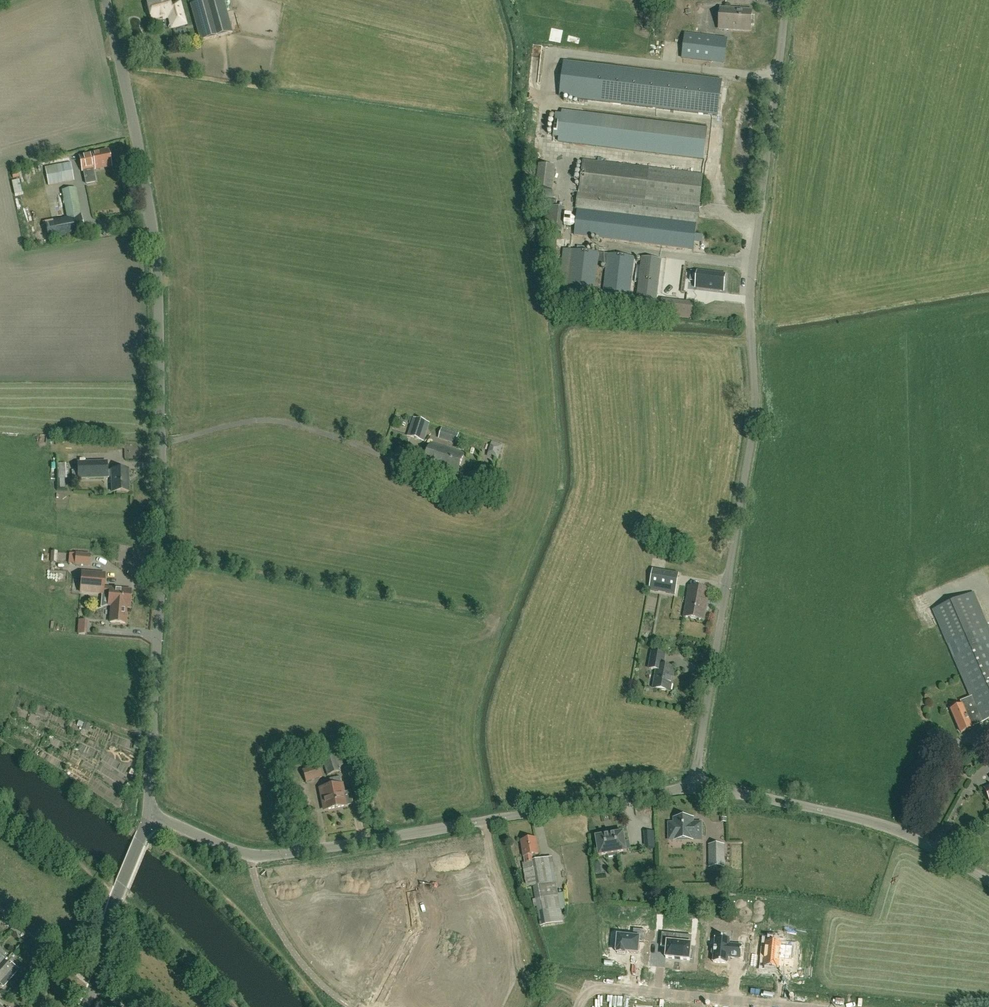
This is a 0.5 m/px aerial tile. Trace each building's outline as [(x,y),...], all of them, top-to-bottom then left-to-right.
[(168,0),(160,0),(160,1),(148,4),(148,5),(147,7),(148,11),(150,12),(152,20),(162,17),(163,19),(169,17),(172,28),(185,24),(179,2),(169,5),(168,0)] [(231,33),(232,32),(223,0),(207,0),(190,5),(200,41),(231,33)] [(737,23),(736,30),(752,31),(753,25),(754,25),(755,19),(754,19),(755,6),(739,4),(738,12),(737,12),(736,23),(737,23)] [(682,60),(712,63),(715,38),(685,34),(682,60)] [(564,62),(560,96),(718,115),(722,81),(564,62)] [(708,128),(562,110),(562,115),(556,114),(553,137),(559,138),(558,142),(704,160),(708,128)] [(96,169),(111,166),(108,151),(80,157),(83,171),(96,169)] [(46,168),(49,186),(75,181),(69,157),(34,164),(35,171),(46,168)] [(579,192),(699,206),(702,175),(583,161),(579,192)] [(536,189),(552,191),(555,167),(539,165),(536,189)] [(68,216),(80,214),(75,188),(63,190),(68,216)] [(577,208),(696,223),(698,207),(579,193),(577,208)] [(565,208),(550,207),(547,232),(562,234),(565,208)] [(693,249),(696,224),(577,210),(574,235),(693,249)] [(602,305),(629,308),(635,258),(563,249),(557,299),(593,304),(598,264),(607,265),(602,305)] [(636,308),(655,310),(661,260),(642,258),(636,308)] [(693,283),(694,262),(670,262),(670,283),(693,283)] [(698,272),(697,282),(696,288),(723,291),(725,275),(698,272)] [(662,299),(660,314),(692,318),(694,303),(662,299)] [(409,436),(422,440),(428,423),(414,419),(409,436)] [(455,443),(458,434),(443,429),(440,438),(455,443)] [(494,441),(490,456),(503,460),(507,445),(494,441)] [(457,473),(463,453),(430,443),(424,463),(457,473)] [(112,477),(113,492),(128,492),(128,470),(112,470),(112,471),(107,471),(106,462),(78,463),(79,478),(107,478),(107,477),(112,477)] [(65,479),(66,479),(66,464),(58,464),(58,479),(59,479),(60,488),(65,488),(65,479)] [(658,556),(632,547),(624,572),(650,580),(658,556)] [(75,564),(90,566),(91,554),(76,553),(75,564)] [(649,590),(658,591),(660,584),(668,585),(666,593),(675,594),(679,574),(653,570),(649,590)] [(80,592),(109,594),(108,606),(111,606),(110,622),(125,624),(127,607),(130,607),(131,590),(103,588),(104,574),(82,572),(80,592)] [(704,620),(709,590),(689,586),(684,616),(704,620)] [(988,719),(988,630),(988,627),(974,593),(933,611),(947,644),(948,644),(970,697),(960,701),(962,705),(951,709),(961,732),(972,727),(971,725),(981,721),(981,722),(988,719)] [(652,652),(651,653),(649,668),(657,669),(653,688),(670,691),(674,668),(663,666),(665,654),(652,652)] [(341,771),(338,762),(336,755),(322,759),(327,775),(341,771)] [(302,770),(306,782),(322,777),(318,765),(302,770)] [(324,810),(325,810),(346,806),(345,805),(352,804),(350,791),(343,793),(340,777),(329,779),(331,786),(320,788),(324,810)] [(700,823),(692,823),(692,819),(675,819),(675,824),(670,824),(670,837),(683,837),(683,839),(701,839),(700,823)] [(623,833),(597,837),(596,837),(596,838),(599,855),(599,856),(600,856),(608,855),(609,857),(618,856),(617,853),(626,852),(627,852),(626,851),(626,850),(630,849),(629,842),(625,842),(623,834),(624,833),(623,833)] [(559,908),(557,896),(545,898),(544,892),(543,885),(555,882),(551,858),(536,860),(535,855),(538,854),(535,839),(522,841),(526,864),(524,864),(528,887),(533,886),(534,893),(535,899),(534,900),(534,906),(537,905),(540,926),(563,923),(561,910),(560,910),(559,908)] [(709,867),(724,867),(724,845),(709,845),(709,867)] [(615,941),(614,950),(617,950),(617,951),(617,953),(625,954),(625,952),(638,953),(639,943),(645,943),(646,931),(634,930),(633,938),(618,936),(618,941),(615,941)] [(662,933),(661,947),(667,947),(666,958),(675,959),(676,959),(680,959),(680,960),(681,960),(690,960),(690,958),(692,959),(693,951),(691,950),(691,945),(675,943),(676,935),(662,933)] [(712,947),(711,954),(714,954),(713,963),(728,964),(728,958),(741,959),(742,946),(729,945),(730,940),(716,938),(715,947),(712,947)] [(762,948),(761,958),(764,958),(764,968),(779,969),(779,967),(779,960),(792,961),(792,959),(793,947),(781,946),(781,943),(780,943),(767,942),(766,942),(765,949),(762,948)] [(19,970),(12,963),(8,967),(4,962),(0,966),(0,983),(6,976),(10,980),(19,970)]
